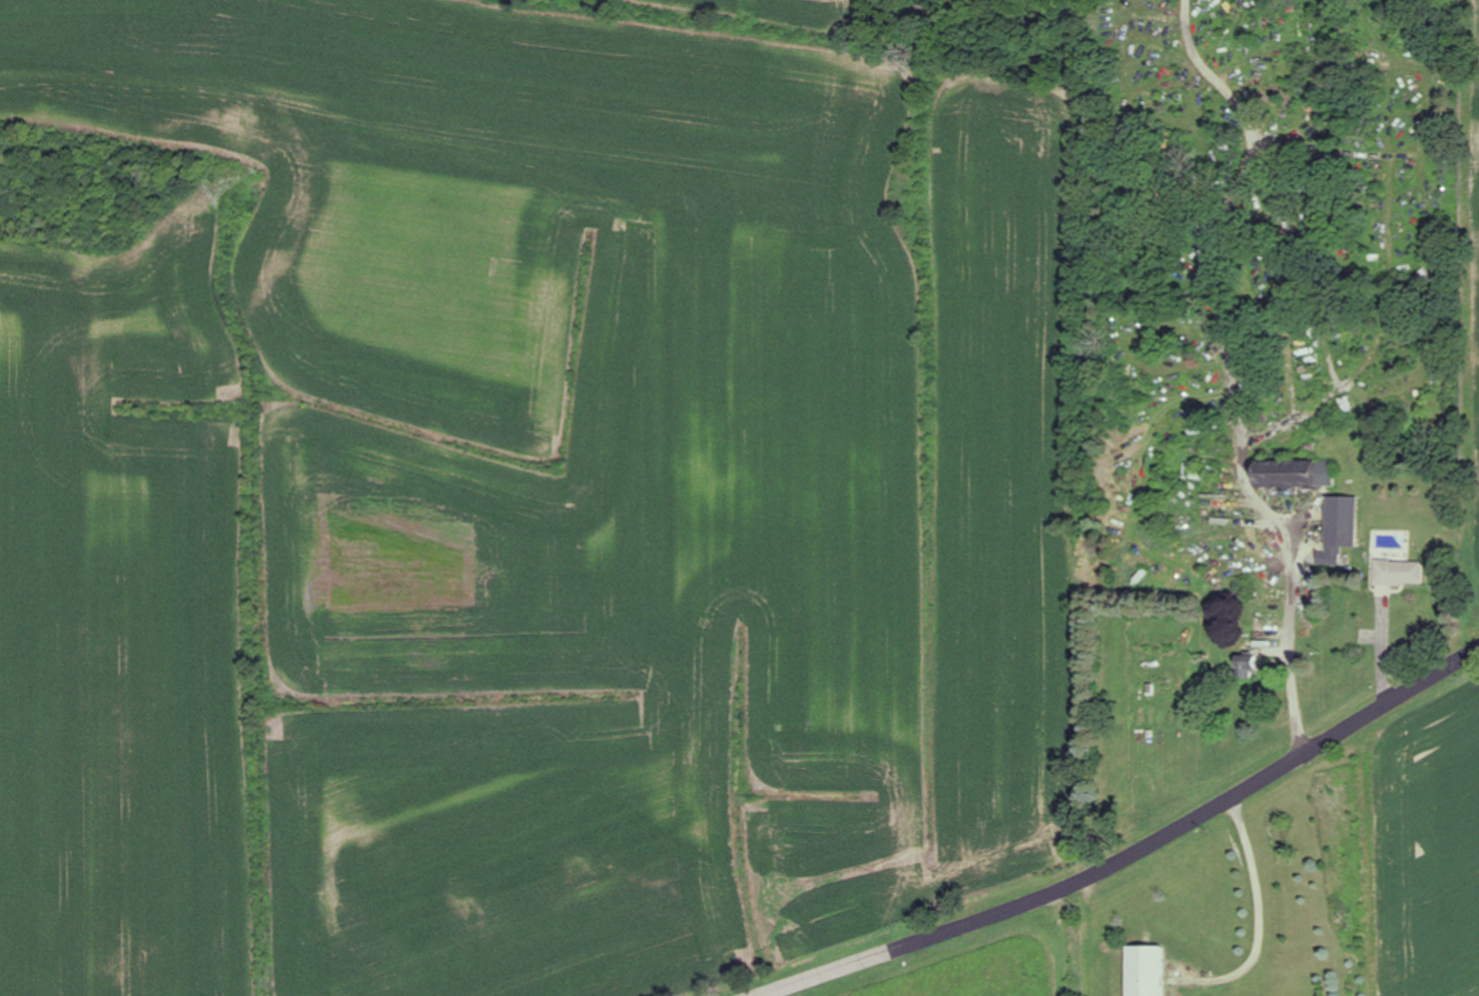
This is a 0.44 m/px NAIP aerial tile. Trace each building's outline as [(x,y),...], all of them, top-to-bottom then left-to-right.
[(1336,487),(1335,461),(1255,462),(1255,488),(1336,487)] [(1358,497),(1328,496),(1326,552),(1319,552),(1319,565),(1342,566),(1343,547),(1357,547),(1358,497)] [(1375,586),(1425,586),(1425,561),(1375,561),(1375,586)] [(1255,679),(1255,656),(1238,656),(1238,679),(1255,679)] [(1129,995),(1165,995),(1165,946),(1129,946),(1129,995)]
